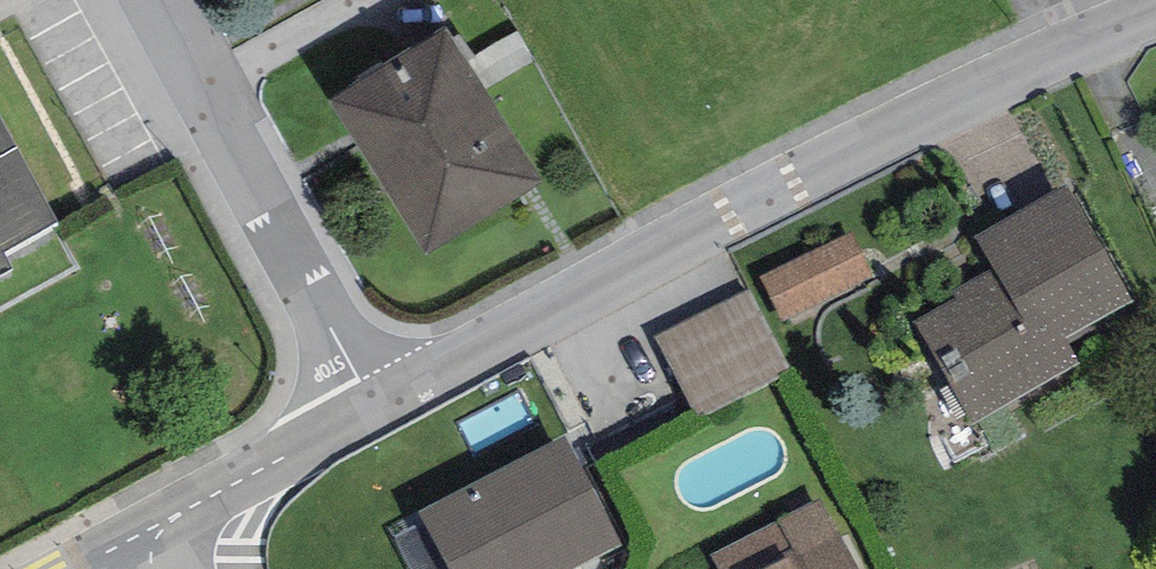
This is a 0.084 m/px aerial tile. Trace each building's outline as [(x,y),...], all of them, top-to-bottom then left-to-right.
[(378,179),(496,105),(447,28),(329,101),(378,179)] [(496,105),(378,179),(427,256),(545,182),(496,105)] [(0,116),(0,277),(16,269),(12,265),(2,251),(59,222),(0,116)] [(1132,300),(1064,184),(975,236),(993,268),(952,292),(955,296),(912,321),(973,424),(1079,363),(1065,339),(1132,300)] [(851,232),(760,277),(782,322),(873,276),(851,232)] [(748,290),(656,336),(698,420),(790,374),(748,290)] [(565,435),(420,512),(450,568),(574,568),(622,544),(565,435)] [(710,554),(718,568),(858,568),(821,497),(710,554)]
